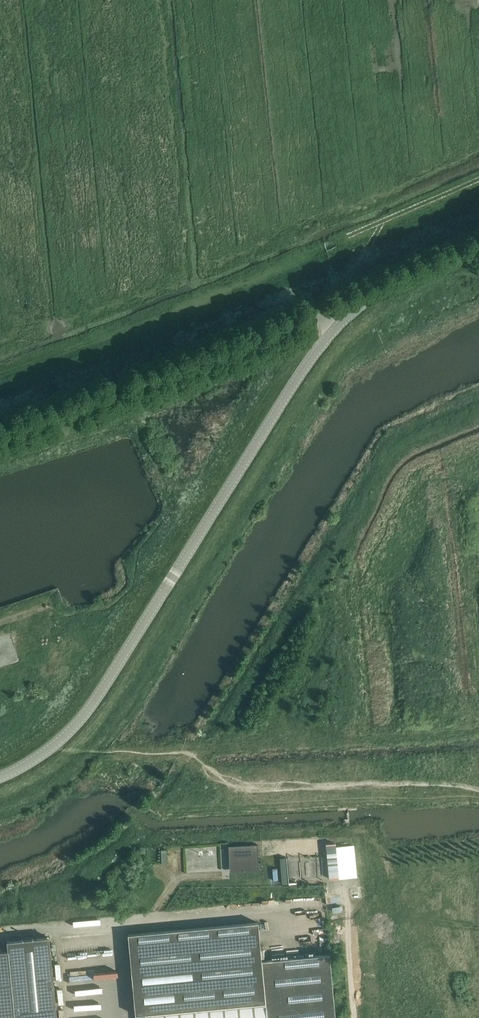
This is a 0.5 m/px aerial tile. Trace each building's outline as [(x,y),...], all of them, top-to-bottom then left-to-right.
[(330,879),(338,878),(351,877),(350,871),(356,870),(354,845),(335,847),(335,843),(327,844),(330,879)] [(238,872),(260,872),(260,846),(230,846),(230,857),(238,857),(238,872)] [(289,859),(280,860),(283,884),(292,883),(290,874),(296,873),(295,866),(290,867),(289,859)] [(276,888),(261,889),(261,898),(276,897),(276,888)] [(145,1014),(145,1017),(335,1017),(329,954),(261,961),(258,922),(128,934),(135,1015),(145,1014)] [(49,937),(39,938),(7,941),(9,961),(0,961),(0,1017),(57,1017),(49,937)] [(76,1006),(77,1017),(104,1017),(103,1005),(76,1006)]
